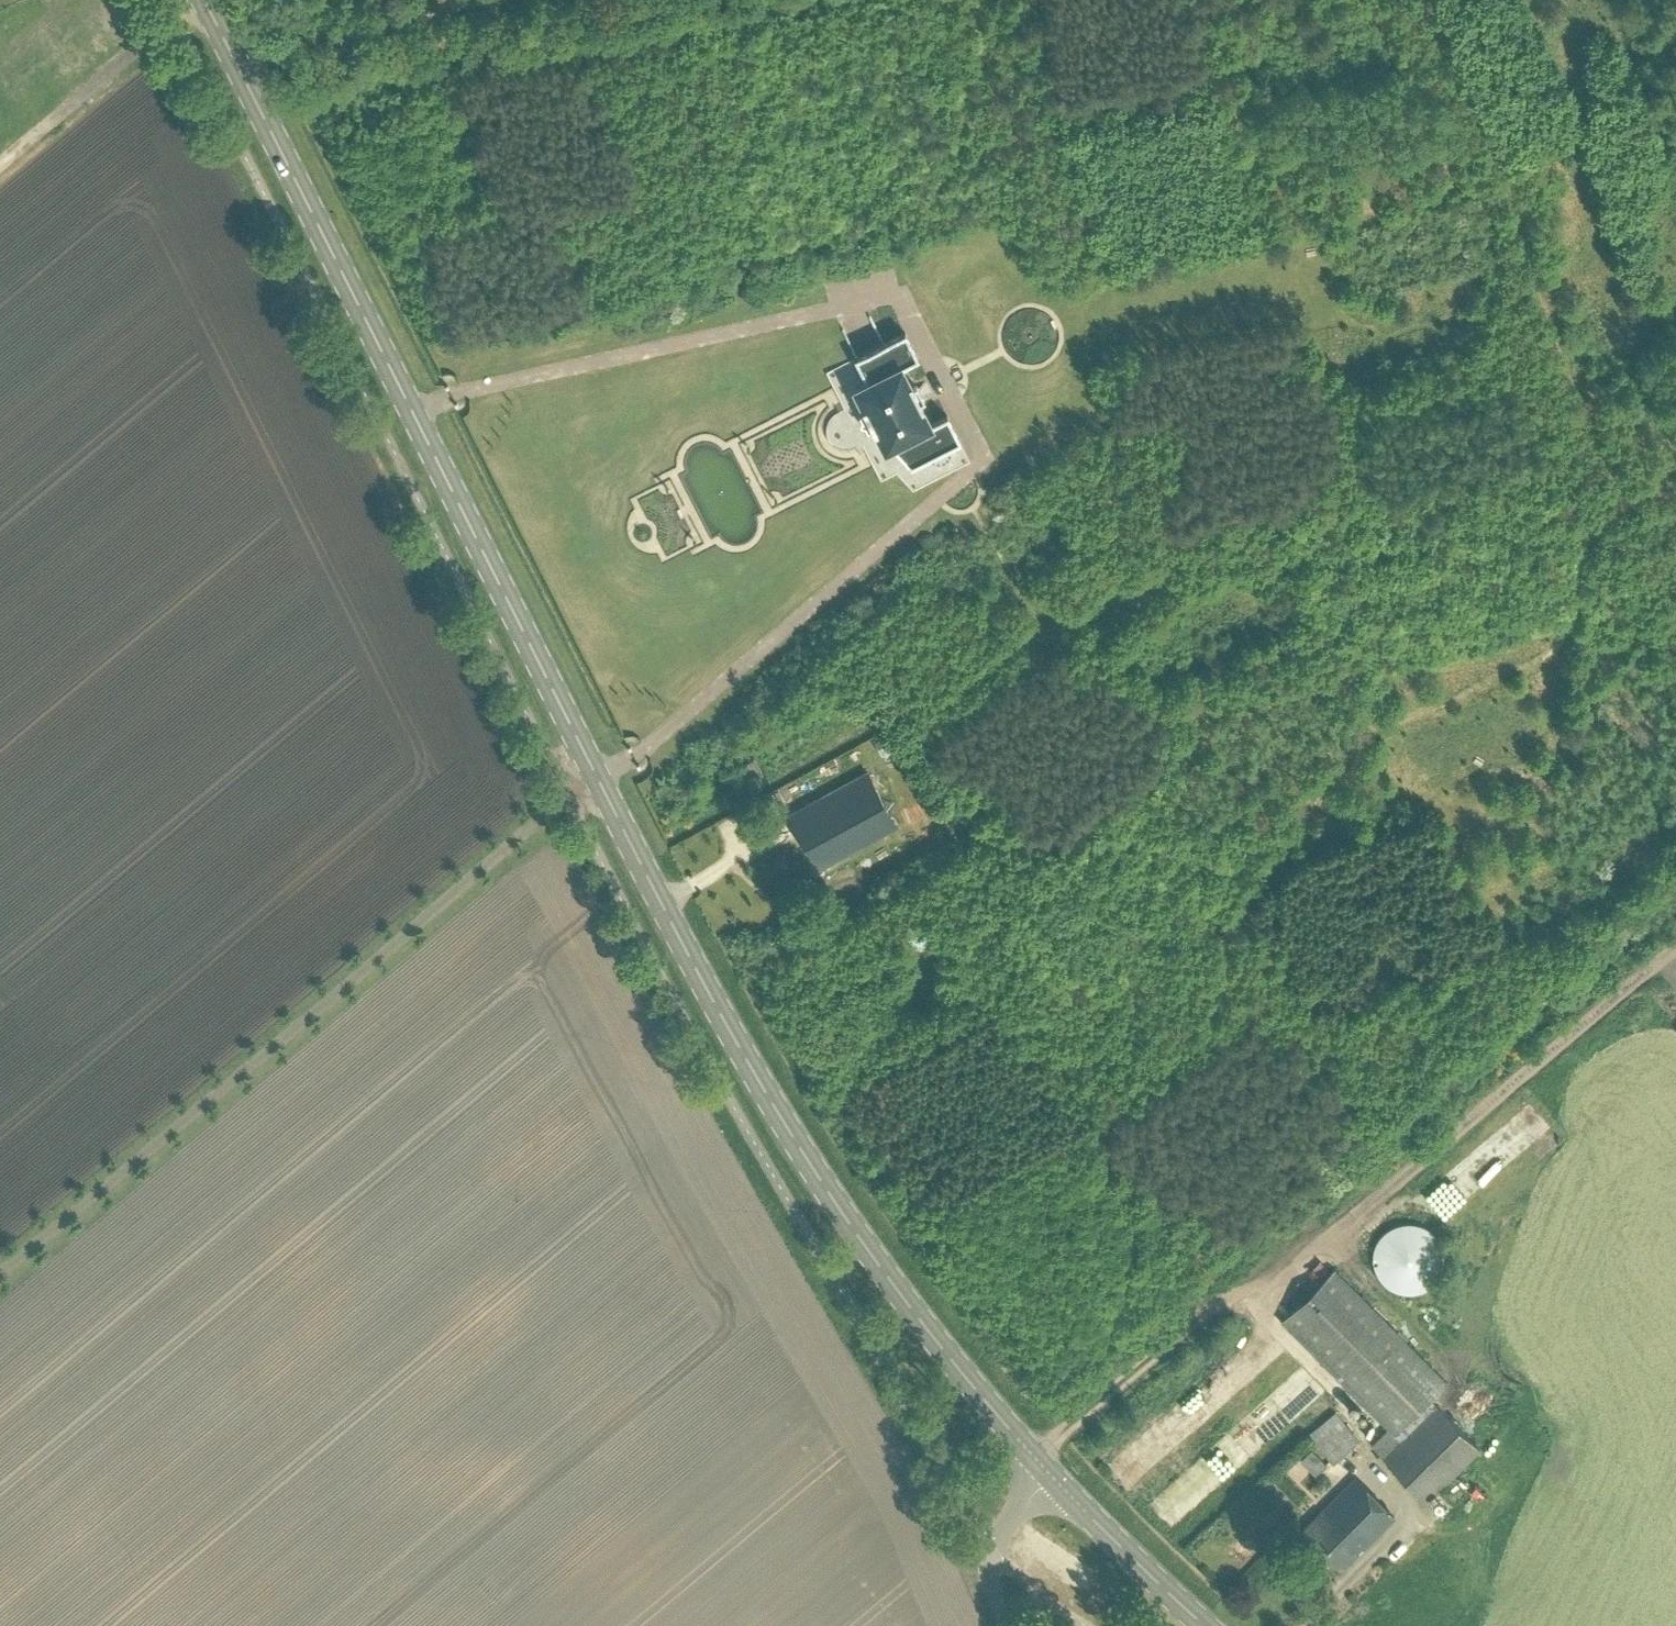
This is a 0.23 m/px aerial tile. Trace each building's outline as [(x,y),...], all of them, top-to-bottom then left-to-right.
[(950,444),(957,440),(959,439),(946,414),(929,423),(921,406),(922,405),(920,400),(923,399),(916,384),(912,386),(910,382),(909,382),(900,365),(917,357),(904,331),(854,357),(866,381),(854,387),(876,430),(877,430),(909,463),(910,465),(911,464),(928,455),(932,459),(938,460),(943,459),(947,455),(950,450),(950,444)] [(745,762),(753,778),(762,774),(754,757),(745,762)] [(867,770),(796,808),(790,813),(819,866),(896,824),(867,770)] [(1427,1227),(1415,1222),(1403,1222),(1391,1225),(1382,1233),(1375,1243),(1373,1255),(1375,1267),(1380,1278),(1389,1286),(1401,1291),(1413,1291),(1425,1287),(1434,1280),(1441,1269),(1443,1258),(1442,1245),(1436,1235),(1427,1227)] [(1447,1381),(1334,1267),(1280,1320),(1387,1427),(1371,1443),(1426,1500),(1480,1447),(1431,1397),(1447,1381)] [(1360,1442),(1338,1412),(1310,1432),(1332,1462),(1360,1442)] [(1393,1513),(1355,1475),(1301,1529),(1339,1567),(1393,1513)]
